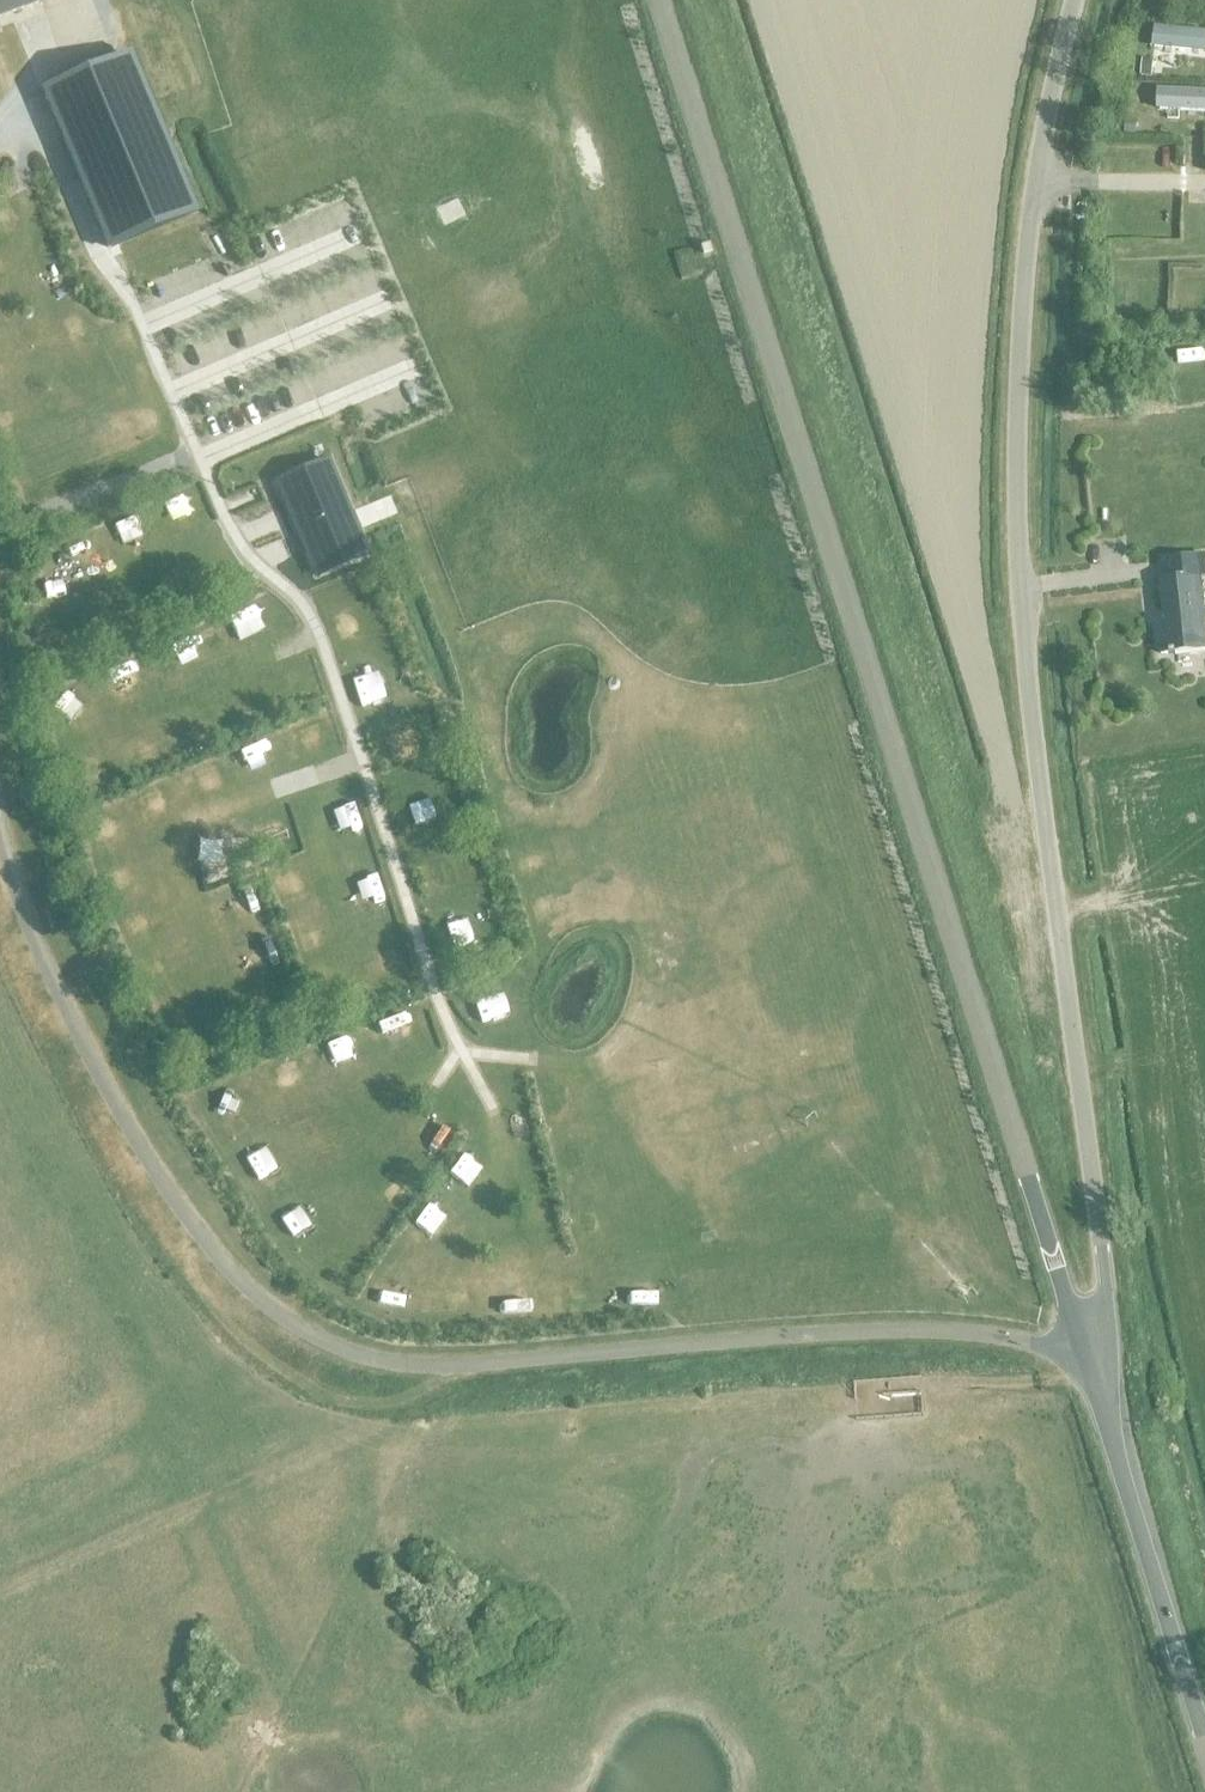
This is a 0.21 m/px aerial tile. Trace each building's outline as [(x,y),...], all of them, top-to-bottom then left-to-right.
[(42,3),(41,0),(0,0),(0,19),(42,3)] [(43,94),(108,249),(197,212),(132,57),(43,94)] [(1154,77),(1154,106),(1176,106),(1176,98),(1204,98),(1204,77),(1154,77)] [(10,212),(0,212),(0,229),(10,229),(10,212)] [(331,462),(278,484),(315,574),(368,552),(331,462)] [(173,532),(195,523),(185,499),(163,508),(173,532)] [(145,522),(122,530),(132,559),(155,551),(145,522)] [(107,539),(87,542),(91,565),(111,562),(107,539)] [(1160,579),(1165,630),(1159,631),(1161,654),(1197,650),(1204,649),(1204,610),(1201,575),(1204,574),(1204,555),(1165,559),(1167,578),(1160,579)] [(43,591),(65,591),(65,571),(43,571),(43,591)] [(145,599),(154,612),(171,601),(163,587),(145,599)] [(98,630),(125,622),(120,602),(92,609),(98,630)] [(250,640),(273,631),(262,606),(240,615),(250,640)] [(49,624),(47,645),(68,647),(70,626),(49,624)] [(349,673),(358,700),(382,693),(374,665),(349,673)] [(131,668),(108,675),(115,699),(139,692),(131,668)] [(410,694),(407,674),(393,676),(396,696),(410,694)] [(62,727),(90,721),(85,696),(57,701),(62,727)] [(379,762),(404,754),(395,727),(370,735),(379,762)] [(244,740),(255,773),(273,767),(263,734),(244,740)] [(415,792),(392,800),(400,825),(423,817),(415,792)] [(320,798),(321,822),(335,821),(333,797),(320,798)] [(429,923),(436,943),(459,936),(452,915),(429,923)] [(483,1022),(497,1019),(491,988),(478,991),(483,1022)] [(386,1015),(392,1038),(410,1034),(404,1010),(386,1015)] [(342,1077),(365,1068),(350,1029),(327,1038),(342,1077)] [(434,1160),(449,1131),(434,1123),(419,1152),(434,1160)] [(252,1167),(285,1154),(275,1130),(243,1143),(252,1167)] [(449,1169),(461,1177),(478,1151),(465,1143),(449,1169)] [(275,1201),(293,1222),(313,1205),(295,1185),(275,1201)] [(427,1206),(415,1220),(431,1232),(442,1217),(427,1206)] [(384,1296),(404,1297),(406,1275),(385,1274),(384,1296)] [(640,1283),(612,1284),(613,1304),(641,1303),(640,1283)]
